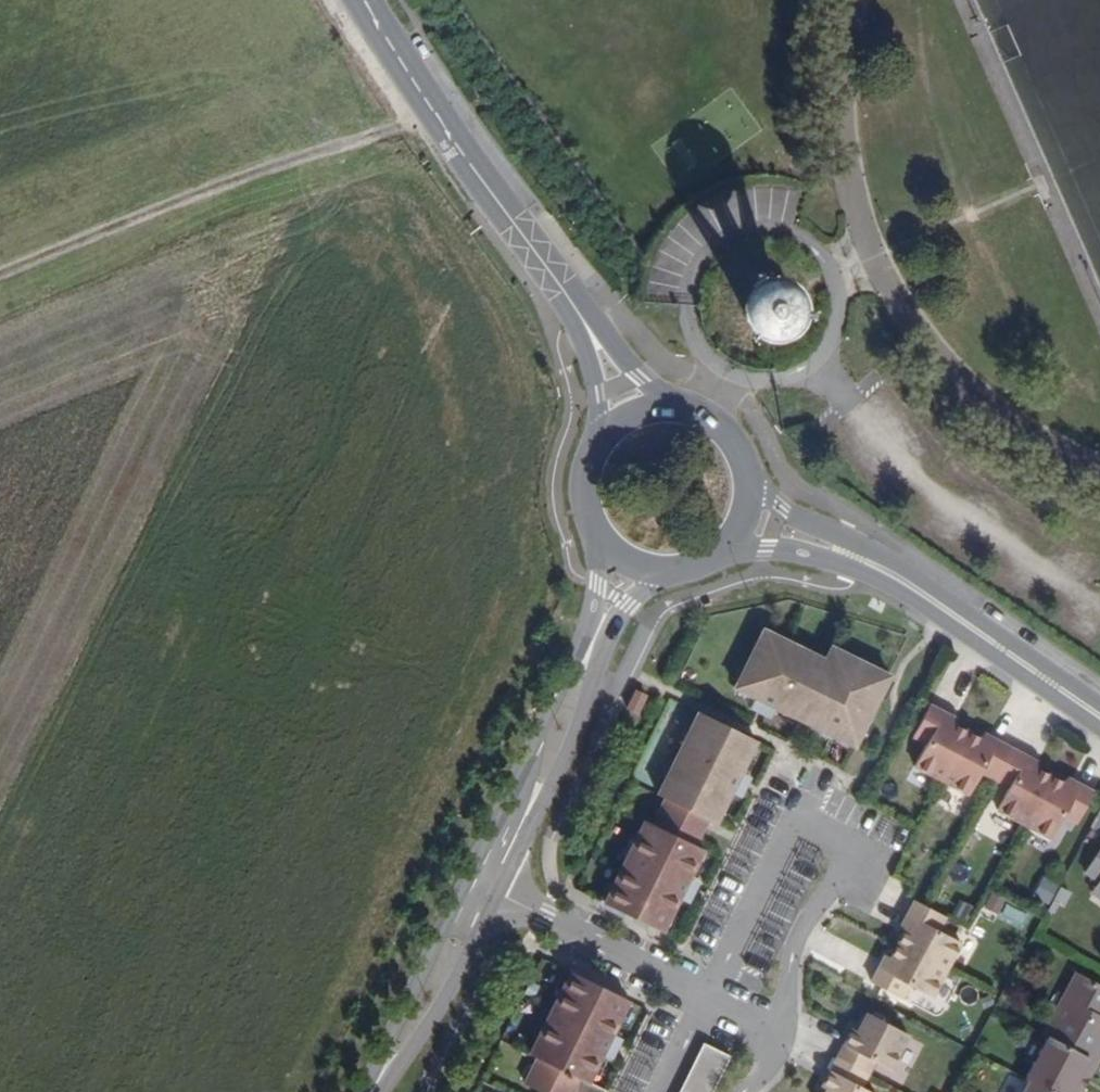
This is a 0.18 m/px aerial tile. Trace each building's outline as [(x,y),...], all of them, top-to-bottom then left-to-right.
[(827,730),(822,740),(861,759),(895,688),(837,660),(830,673),(769,642),(741,700),(762,711),(757,721),(774,729),(779,719),(804,731),(808,721),(827,730)] [(646,728),(655,710),(644,705),(635,723),(646,728)] [(920,777),(948,791),(973,744),(959,737),(947,730),(949,725),(934,717),(918,748),(932,756),(920,777)] [(804,731),(822,740),(827,730),(808,721),(804,731)] [(959,737),(961,732),(949,725),(947,730),(959,737)] [(705,827),(715,832),(723,836),(738,805),(748,810),(757,794),(746,789),(763,754),(726,736),(707,726),(667,808),(675,812),(662,838),(654,834),(614,916),(670,944),(687,911),(697,916),(705,899),(695,894),(711,862),(702,858),(711,840),(702,835),(705,827)] [(999,758),(986,751),(973,744),(948,791),(975,806),(986,784),(1000,792),(1016,761),(1001,753),(999,758)] [(1001,753),(989,746),(986,751),(999,758),(1001,753)] [(1003,820),(1030,835),(1055,787),(1041,780),(1029,773),(1031,769),(1016,761),(1000,792),(1014,799),(1003,820)] [(1041,780),(1044,775),(1031,769),(1029,773),(1041,780)] [(1081,801),(1068,794),(1055,787),(1030,835),(1057,849),(1068,827),(1082,835),(1098,804),(1083,796),(1081,801)] [(1083,796),(1071,790),(1068,794),(1081,801),(1083,796)] [(711,840),(715,832),(705,827),(702,835),(711,840)] [(1083,880),(1097,889),(1089,899),(1099,906),(1099,853),(1083,880)] [(1044,874),(1033,894),(1050,903),(1061,883),(1044,874)] [(918,929),(911,941),(904,955),(951,980),(966,953),(944,942),(951,928),(920,912),(913,926),(918,929)] [(913,926),(906,939),(911,941),(918,929),(913,926)] [(937,1007),(951,980),(904,955),(897,969),(890,981),(885,979),(878,994),(908,1010),(916,996),(937,1007)] [(897,969),(892,966),(885,979),(890,981),(897,969)] [(1058,1005),(1040,1040),(1088,1065),(1099,1042),(1099,1034),(1090,1029),(1093,1023),(1098,1025),(1099,1021),(1099,997),(1065,979),(1053,1003),(1058,1005)] [(621,1046),(638,1012),(580,984),(539,1066),(547,1070),(537,1091),(599,1091),(613,1063),(623,1068),(632,1051),(621,1046)] [(863,1041),(858,1038),(843,1068),(874,1084),(880,1071),(896,1079),(914,1044),(873,1023),(863,1041)] [(1088,1065),(1040,1040),(1020,1079),(1022,1080),(1046,1091),(1074,1091),(1088,1065)] [(718,1088),(724,1076),(732,1059),(708,1045),(698,1065),(691,1078),(683,1091),(716,1091),(718,1088)] [(874,1084),(843,1068),(830,1091),(869,1091),(874,1084)] [(1022,1080),(1016,1091),(1046,1091),(1022,1080)]
